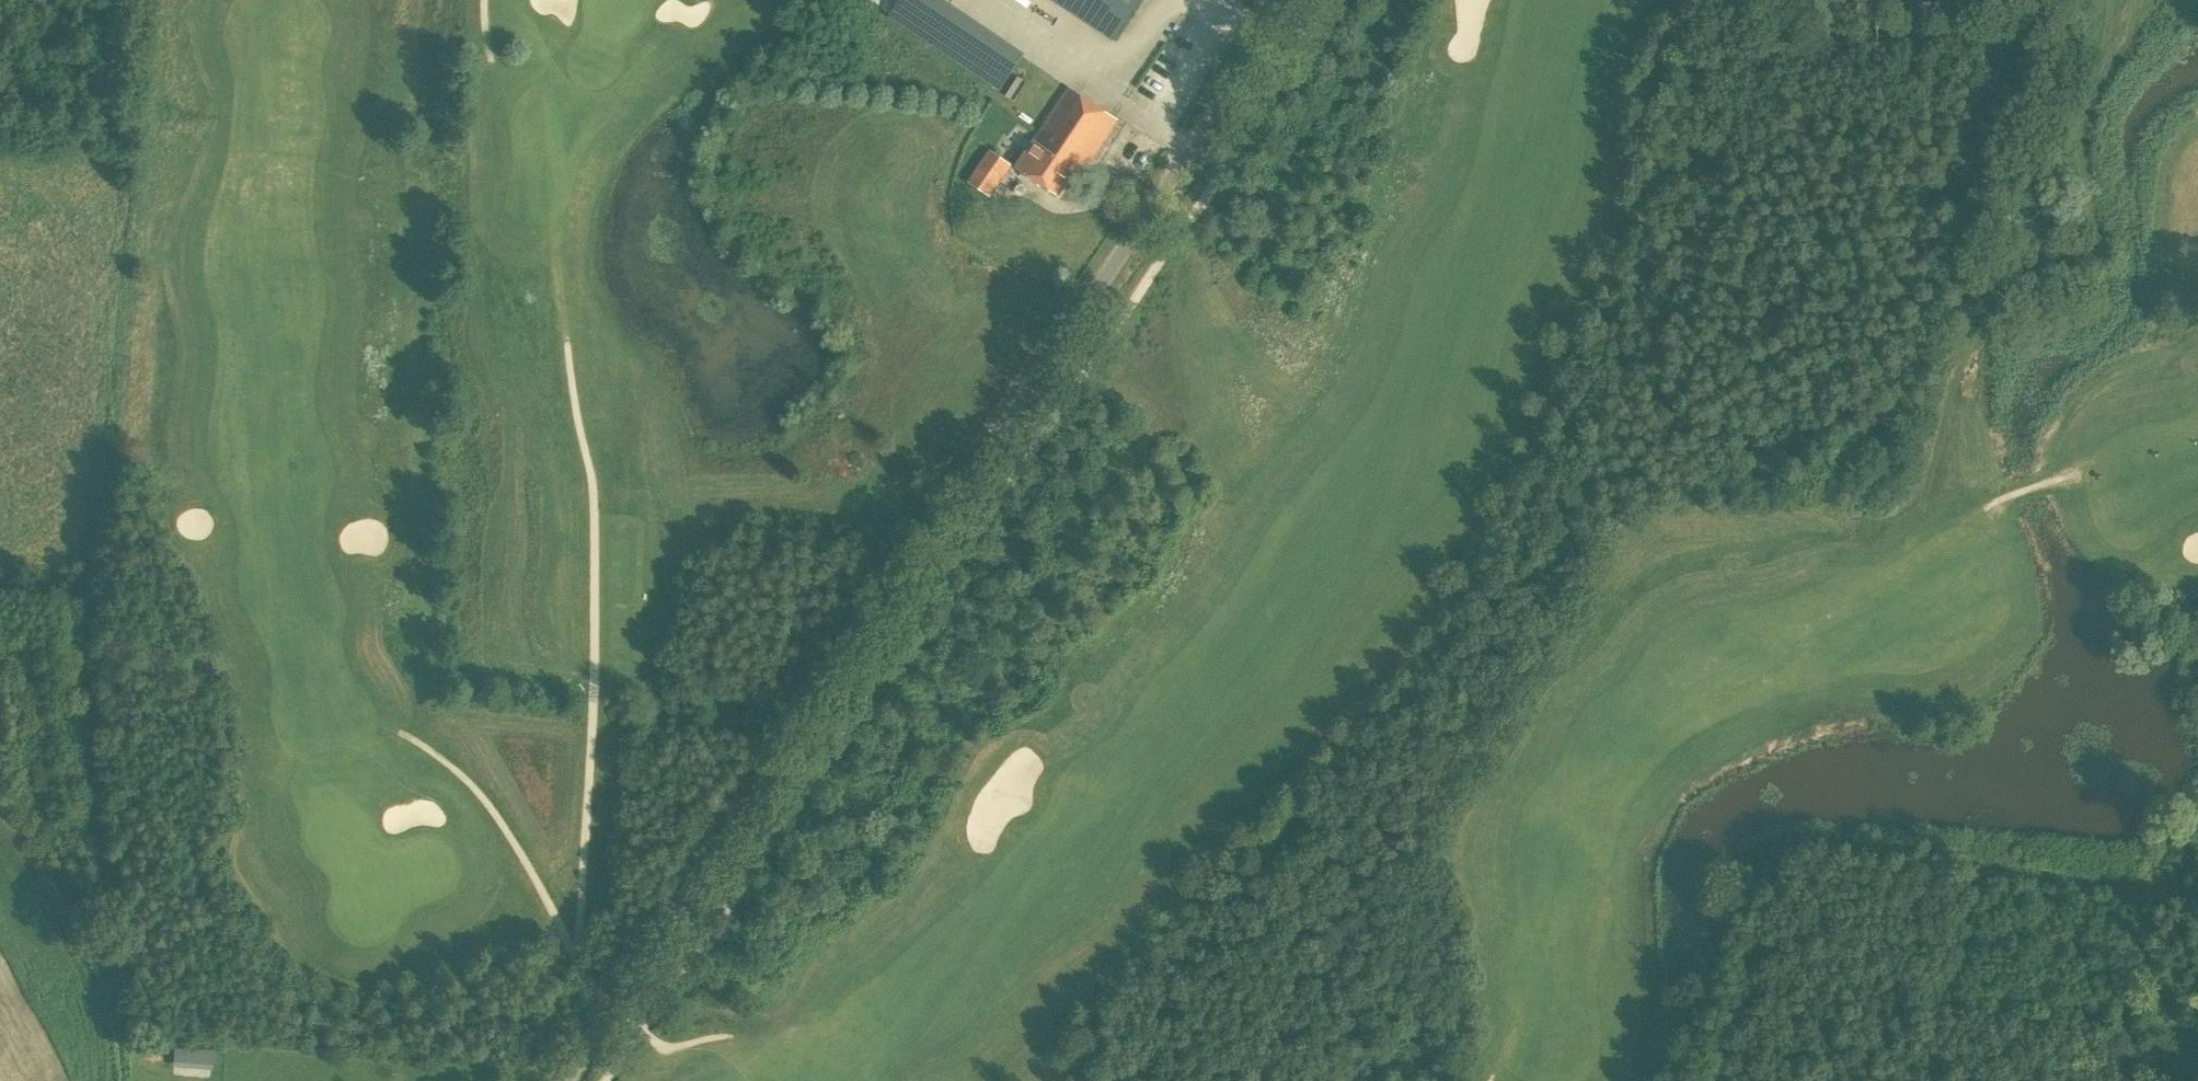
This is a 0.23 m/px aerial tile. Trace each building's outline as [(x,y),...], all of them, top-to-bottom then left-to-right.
[(923,0),(898,0),(887,17),(998,89),(1017,61),(923,0)] [(1112,38),(1137,0),(1055,0),(1112,38)] [(1170,53),(1165,63),(1186,74),(1191,65),(1170,53)] [(1082,171),(1117,119),(1069,87),(1016,165),(1059,194),(1077,167),(1082,171)] [(990,196),(1012,165),(990,150),(968,181),(990,196)] [(214,1050),(188,1048),(186,1068),(213,1070),(214,1050)]
